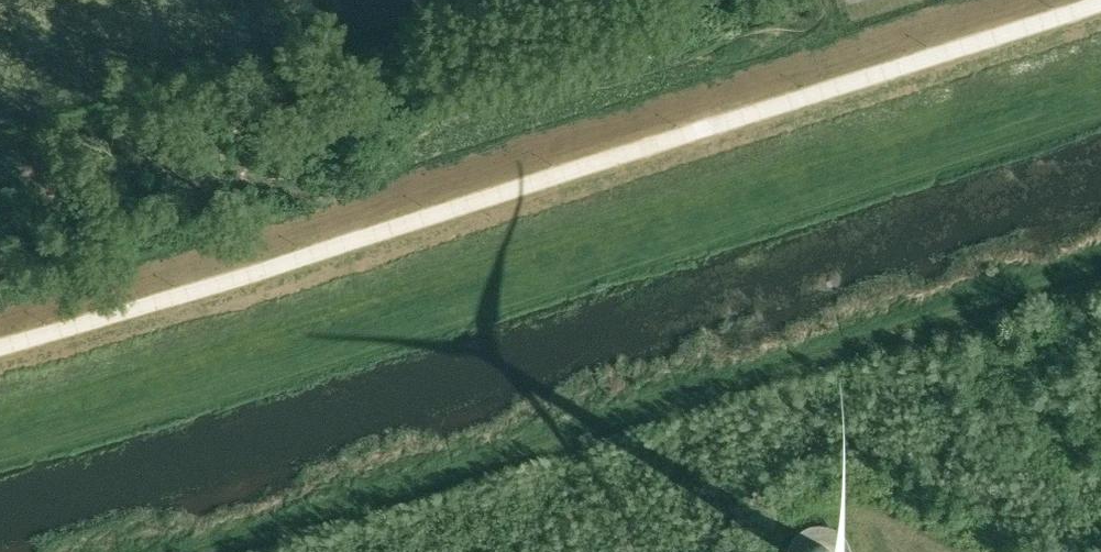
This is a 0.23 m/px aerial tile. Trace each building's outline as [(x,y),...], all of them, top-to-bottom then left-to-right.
[(801,530),(795,534),(790,540),(786,546),(785,551),(851,551),(849,545),(845,539),(841,534),(835,530),(828,527),(821,525),(814,525),(807,527),(801,530)]
